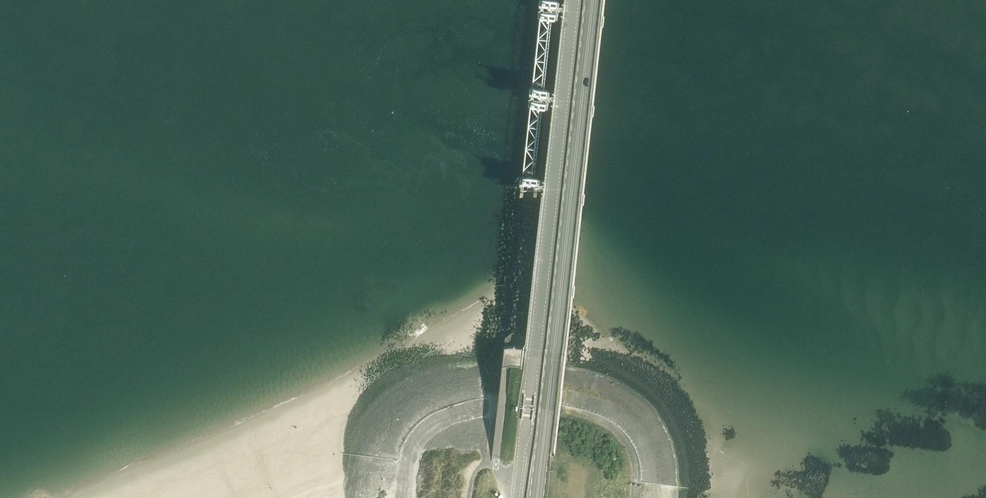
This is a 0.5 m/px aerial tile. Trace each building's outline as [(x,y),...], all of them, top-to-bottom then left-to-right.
[(538,12),(540,13),(540,14),(552,15),(554,15),(554,14),(557,14),(559,0),(539,0),(538,12)]
